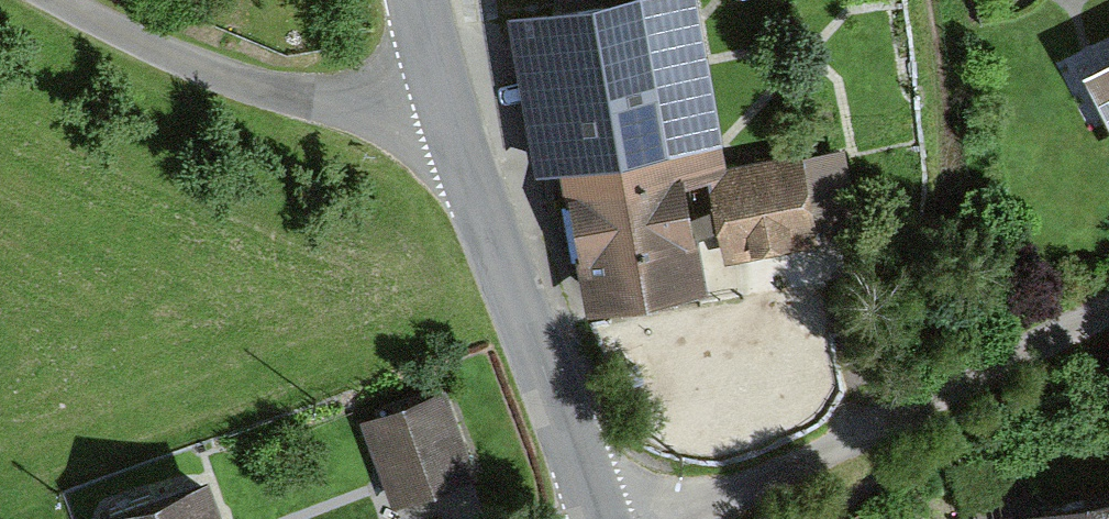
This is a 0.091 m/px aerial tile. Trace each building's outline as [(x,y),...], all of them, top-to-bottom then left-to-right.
[(508,22),(538,197),(556,193),(574,303),(686,285),(683,265),(801,245),(787,163),(708,176),(679,0),(640,0),(508,22)] [(1058,69),(1103,160),(1108,157),(1108,43),(1058,69)] [(434,404),(352,435),(379,506),(461,474),(434,404)] [(93,518),(214,518),(201,482),(93,518)] [(1007,517),(1008,518),(1108,518),(1108,494),(1007,517)]
